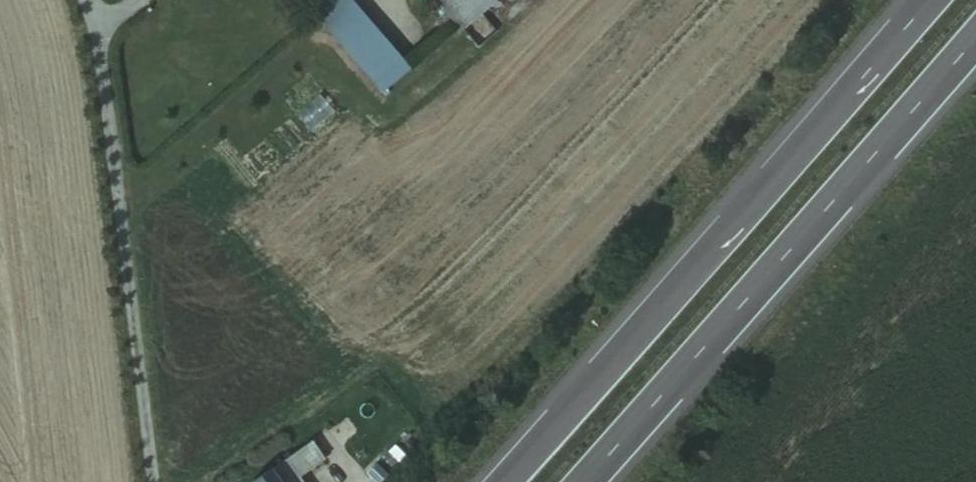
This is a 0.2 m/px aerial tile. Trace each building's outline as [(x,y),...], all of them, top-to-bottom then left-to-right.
[(313,5),(385,84),(411,61),(356,0),(318,0),(313,5)] [(460,19),(481,0),(444,0),(460,19)] [(287,462),(326,434),(319,423),(280,452),(287,462)] [(326,434),(287,462),(301,481),(308,481),(320,473),(310,459),(332,441),(326,434)] [(267,481),(301,481),(287,462),(280,452),(256,467),(267,481)] [(320,473),(308,481),(323,481),(325,481),(320,473)]
